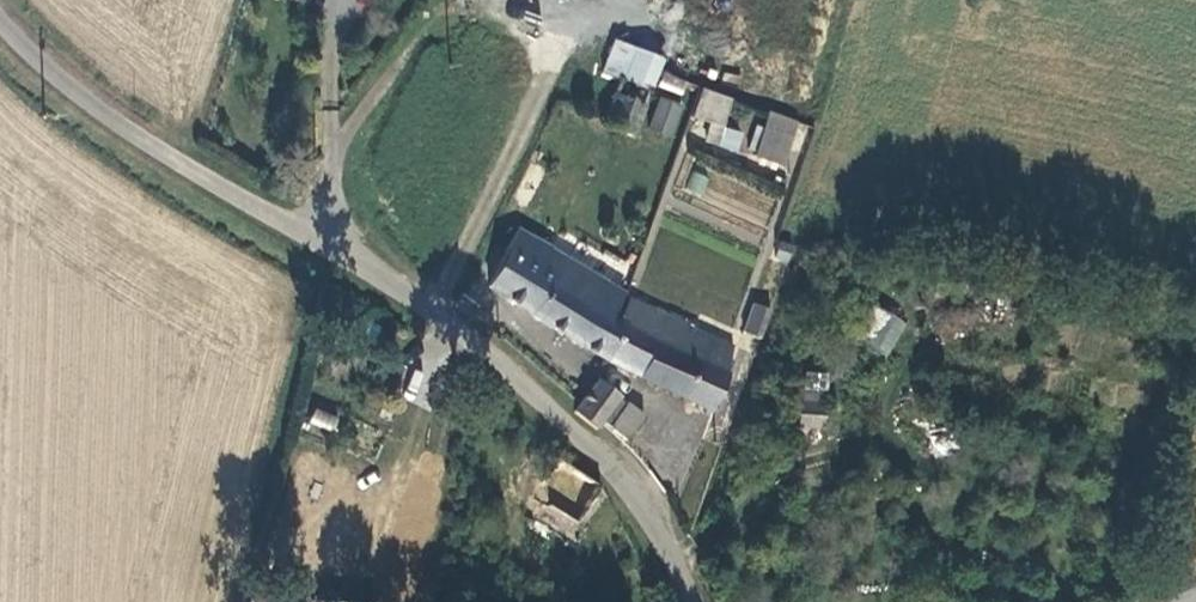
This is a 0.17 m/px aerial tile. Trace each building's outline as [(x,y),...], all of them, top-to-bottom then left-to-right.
[(601,74),(605,76),(620,82),(648,94),(658,72),(654,70),(659,57),(616,39),(601,74)] [(620,82),(605,76),(591,108),(606,115),(620,82)] [(648,94),(620,82),(606,115),(601,124),(629,136),(648,94)] [(701,90),(694,115),(712,121),(706,142),(754,156),(768,110),(701,90)] [(647,129),(672,138),(685,105),(659,96),(647,129)] [(800,123),(773,113),(767,129),(794,139),(800,123)] [(794,139),(767,129),(758,155),(785,165),(794,139)] [(546,255),(517,240),(510,254),(539,270),(546,255)] [(484,290),(569,338),(589,301),(577,294),(589,271),(549,250),(546,255),(539,270),(510,254),(504,251),(484,290)] [(624,291),(589,271),(577,294),(589,301),(569,338),(606,359),(627,322),(623,319),(616,314),(624,291)] [(627,322),(606,359),(713,409),(736,364),(729,360),(734,348),(696,331),(697,327),(686,321),(683,326),(633,300),(623,319),(627,322)] [(772,309),(754,303),(742,331),(761,339),(772,309)] [(852,337),(886,358),(907,324),(873,303),(852,337)] [(618,393),(596,377),(579,405),(574,414),(598,429),(618,393)] [(826,395),(790,393),(786,427),(824,430),(826,395)] [(646,416),(630,405),(613,431),(630,441),(646,416)] [(309,423),(334,431),(339,417),(314,408),(309,423)] [(602,489),(559,464),(547,486),(561,494),(553,511),(580,526),(602,489)]
